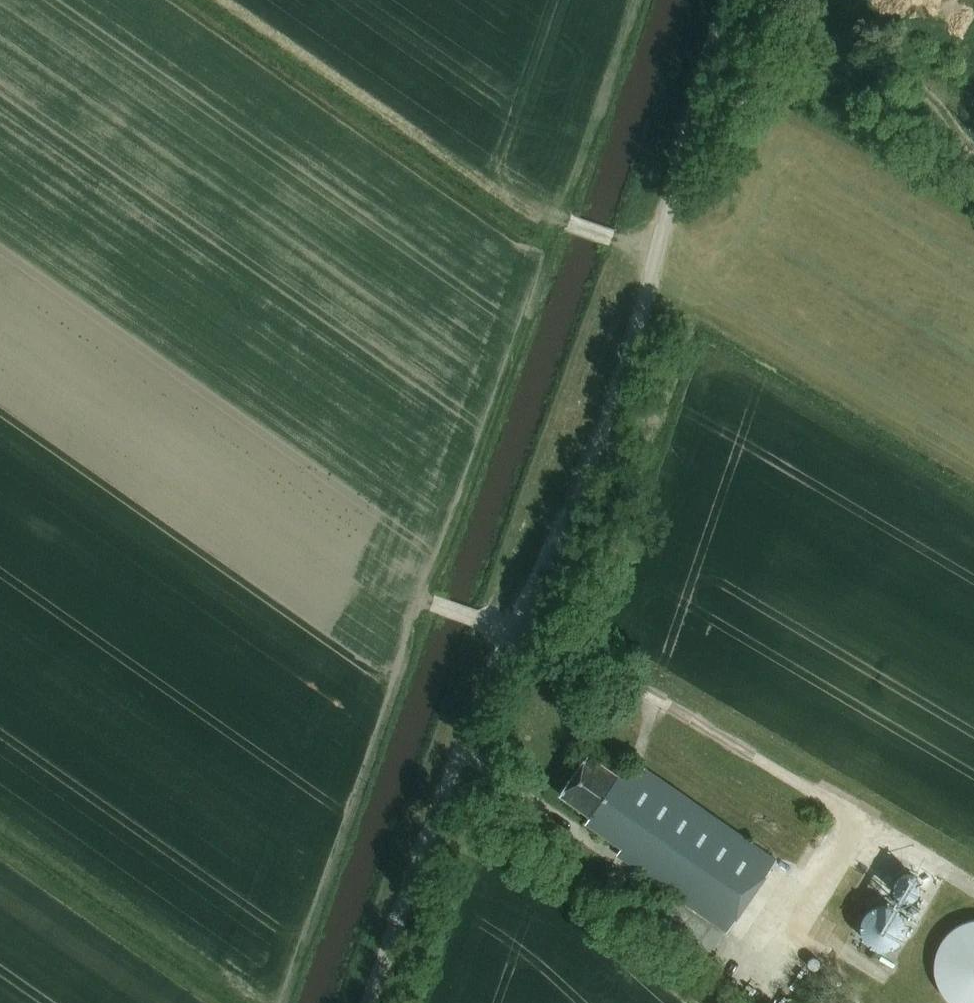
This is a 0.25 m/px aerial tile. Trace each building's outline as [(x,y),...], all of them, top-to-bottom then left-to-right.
[(723,936),(773,864),(643,773),(638,780),(624,770),(617,780),(586,759),(559,797),(589,819),(586,824),(621,849),(614,859),(673,900),(654,929),(704,964),(723,936)] [(894,884),(894,887),(894,890),(895,894),(898,897),(901,899),(904,900),(908,901),(911,900),(914,899),(917,897),(919,894),(920,891),(921,887),(920,883),(919,880),(917,877),(914,876),(911,874),(908,874),(904,874),(901,876),(898,878),(896,881),(894,884)] [(861,924),(861,927),(861,930),(862,933),(863,936),(864,938),(866,941),(869,944),(871,946),(875,947),(878,949),(881,949),(884,949),(888,949),(891,948),(893,947),(896,946),(898,944),(900,942),(902,940),(904,937),(905,934),(906,931),(906,927),(906,924),(905,920),(904,917),(902,914),(900,912),(898,910),(896,908),(893,907),(891,906),(888,905),(885,905),(881,905),(878,906),(875,907),(871,908),(869,911),(866,913),(864,916),(863,919),(862,921),(861,924)] [(973,920),(962,923),(952,930),(944,938),(938,949),(935,960),(935,972),(938,984),(944,995),(951,1002),(973,1002),(973,920)]
